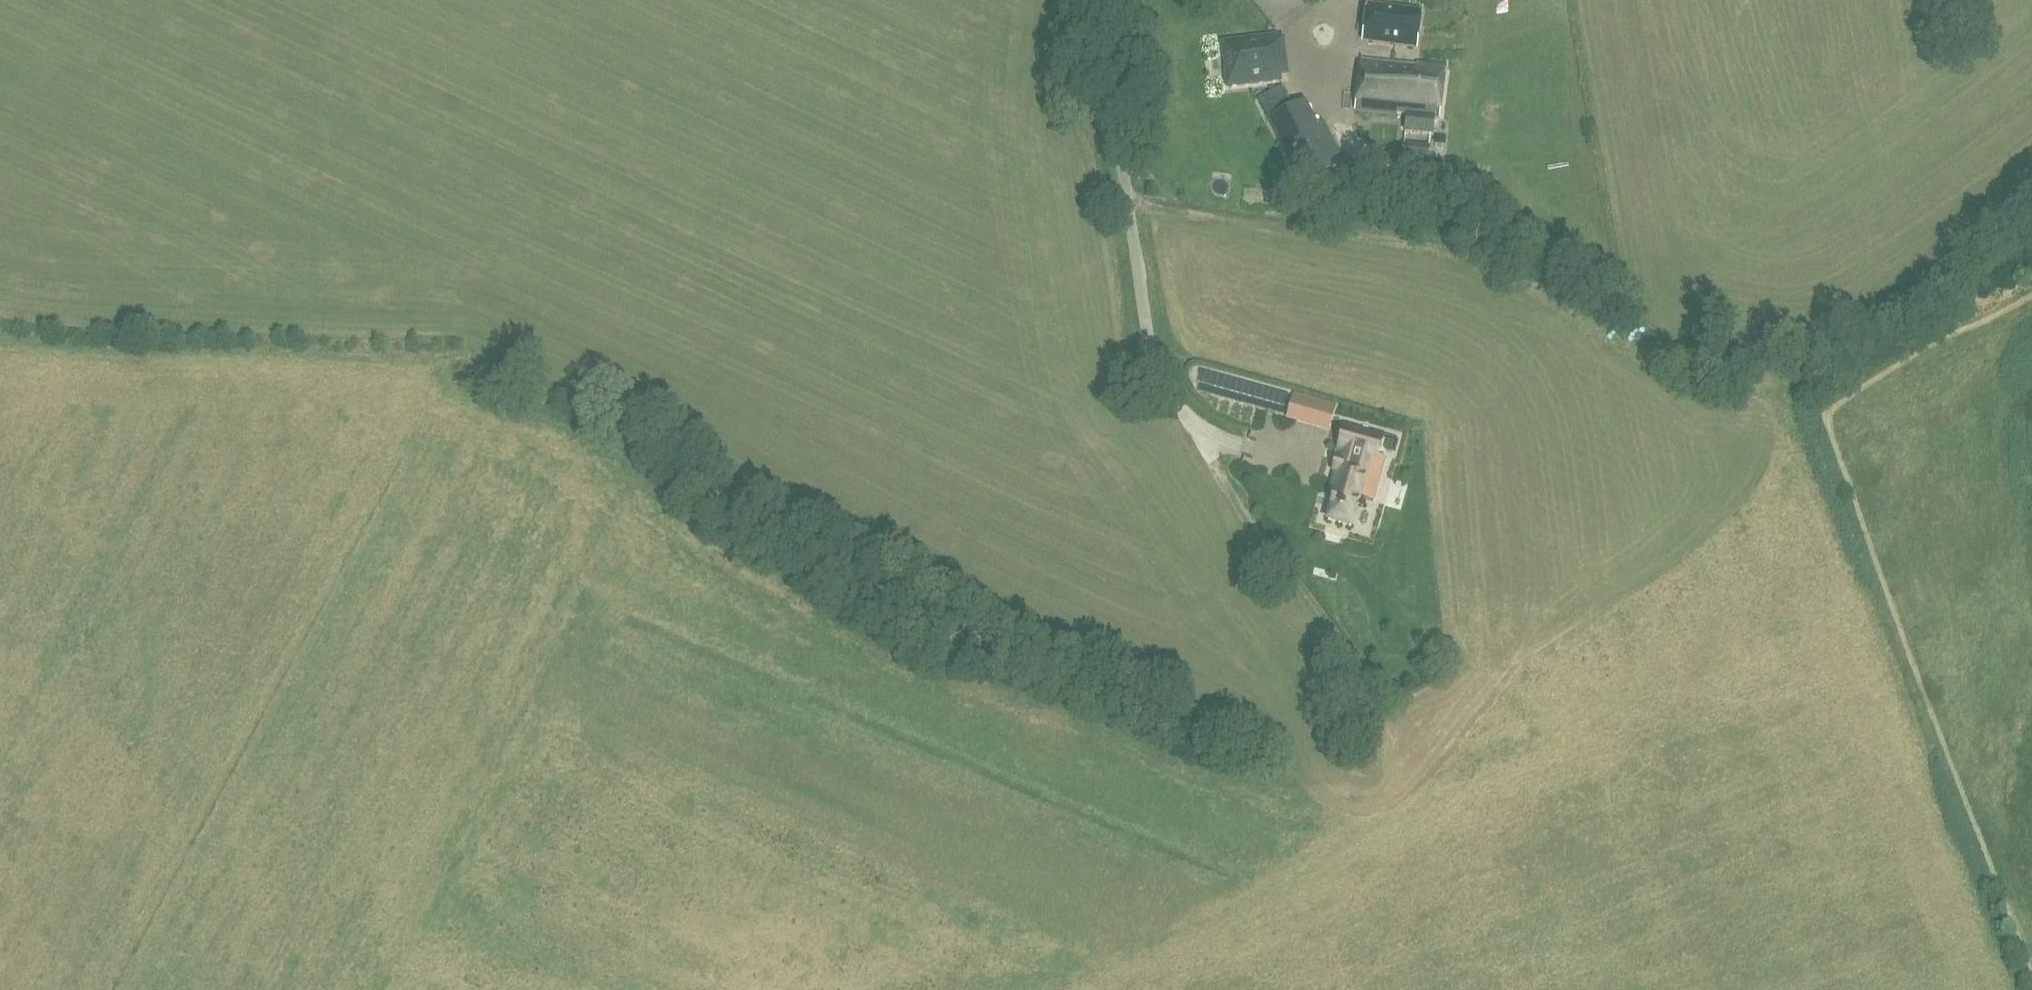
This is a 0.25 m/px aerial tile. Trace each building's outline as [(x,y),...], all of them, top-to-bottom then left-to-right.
[(1417,49),(1422,10),(1367,3),(1362,42),(1417,49)] [(1290,77),(1286,39),(1278,40),(1277,35),(1263,36),(1220,41),(1222,59),(1223,59),(1224,70),(1226,89),(1274,83),(1282,82),(1282,78),(1290,77)] [(1441,120),(1446,68),(1361,60),(1356,111),(1408,117),(1407,133),(1434,136),(1436,119),(1441,120)] [(1315,128),(1302,105),(1271,120),(1304,186),(1343,164),(1323,124),(1315,128)] [(1429,162),(1430,145),(1403,143),(1402,159),(1429,162)] [(1295,395),(1288,418),(1297,420),(1304,398),(1295,395)] [(1329,518),(1328,520),(1330,521),(1339,523),(1340,524),(1350,526),(1352,527),(1352,525),(1354,518),(1360,497),(1374,501),(1381,475),(1367,471),(1371,456),(1378,458),(1382,443),(1381,443),(1383,435),(1346,425),(1344,433),(1343,433),(1339,448),(1340,448),(1339,449),(1339,451),(1342,452),(1340,460),(1336,460),(1336,461),(1333,471),(1336,472),(1331,490),(1336,491),(1330,512),(1329,518)]
